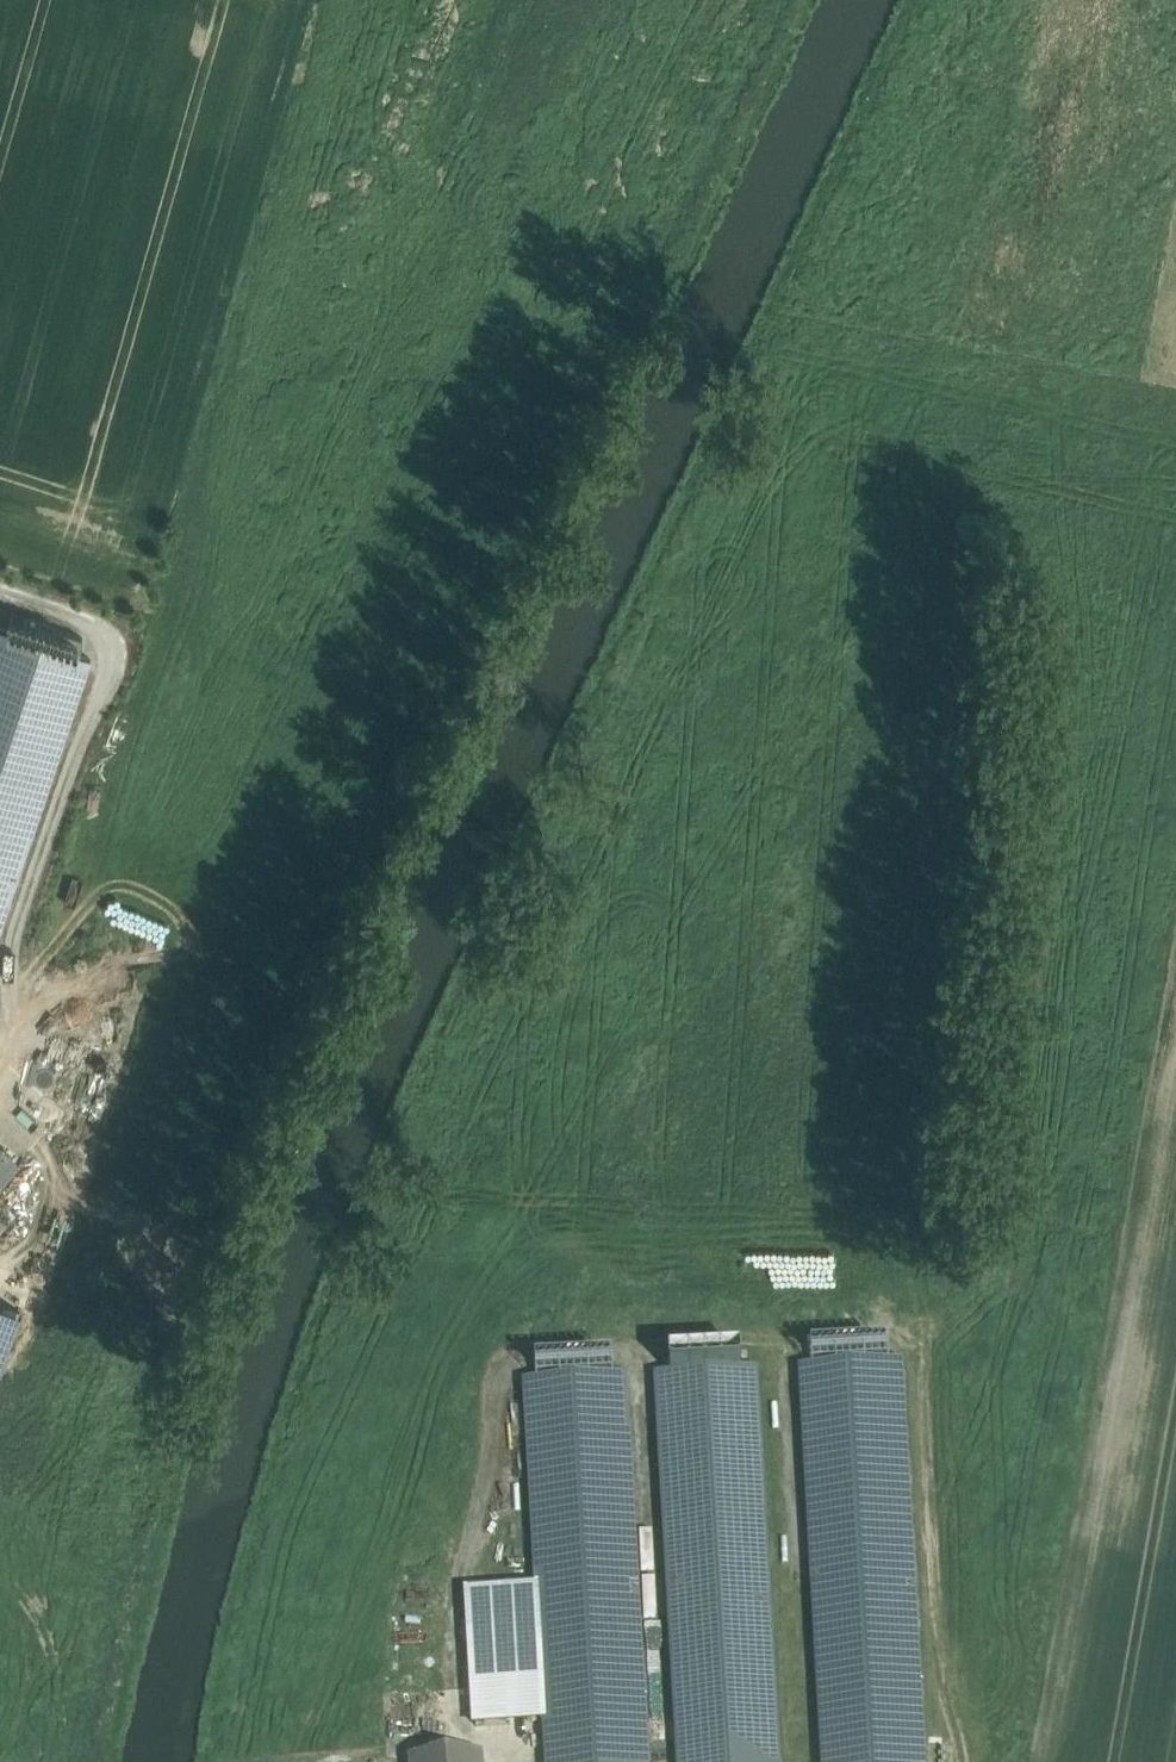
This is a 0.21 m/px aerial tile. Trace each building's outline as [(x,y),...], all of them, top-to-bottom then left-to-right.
[(0,629),(0,932),(94,659),(79,653),(84,637),(19,615),(12,633),(0,629)] [(21,1158),(0,1140),(0,1183),(21,1158)] [(0,1304),(0,1374),(22,1312),(0,1304)] [(669,1360),(670,1375),(655,1376),(677,1761),(781,1761),(758,1370),(743,1371),(742,1356),(669,1360)] [(636,1505),(633,1376),(616,1376),(616,1384),(610,1384),(610,1400),(599,1400),(600,1415),(600,1435),(608,1434),(610,1506),(636,1505)] [(537,1544),(561,1543),(558,1454),(559,1454),(556,1382),(531,1383),(537,1544)] [(515,1589),(469,1591),(474,1689),(520,1686),(515,1589)] [(565,1648),(567,1684),(570,1730),(572,1761),(644,1761),(637,1644),(565,1648)] [(520,1686),(474,1689),(477,1735),(570,1730),(567,1684),(520,1686)] [(410,1758),(410,1761),(483,1761),(482,1754),(410,1758)]
